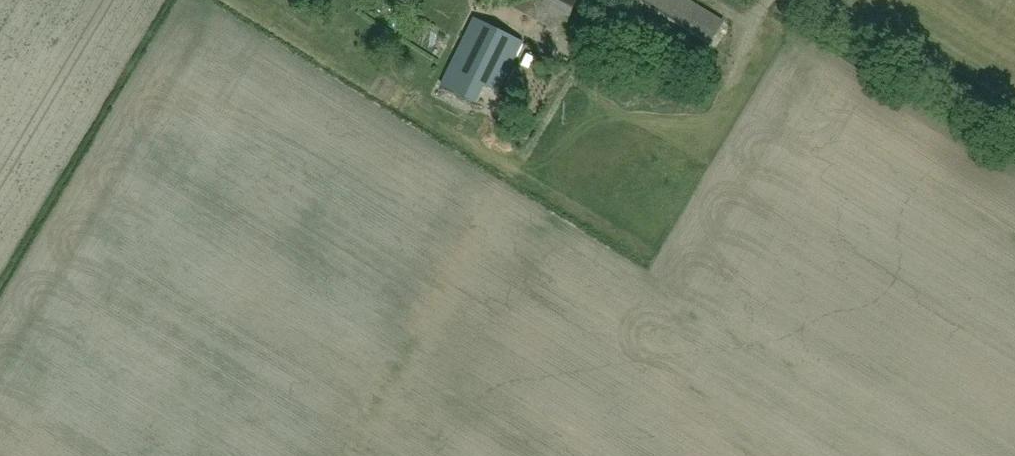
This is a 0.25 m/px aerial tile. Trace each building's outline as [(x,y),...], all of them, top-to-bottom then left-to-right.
[(508,6),(598,53),(610,29),(556,0),(512,0),(508,6)] [(723,21),(689,0),(597,0),(595,4),(696,66),(723,21)] [(459,52),(443,86),(477,102),(486,85),(500,91),(524,41),(488,23),(471,57),(459,52)]
